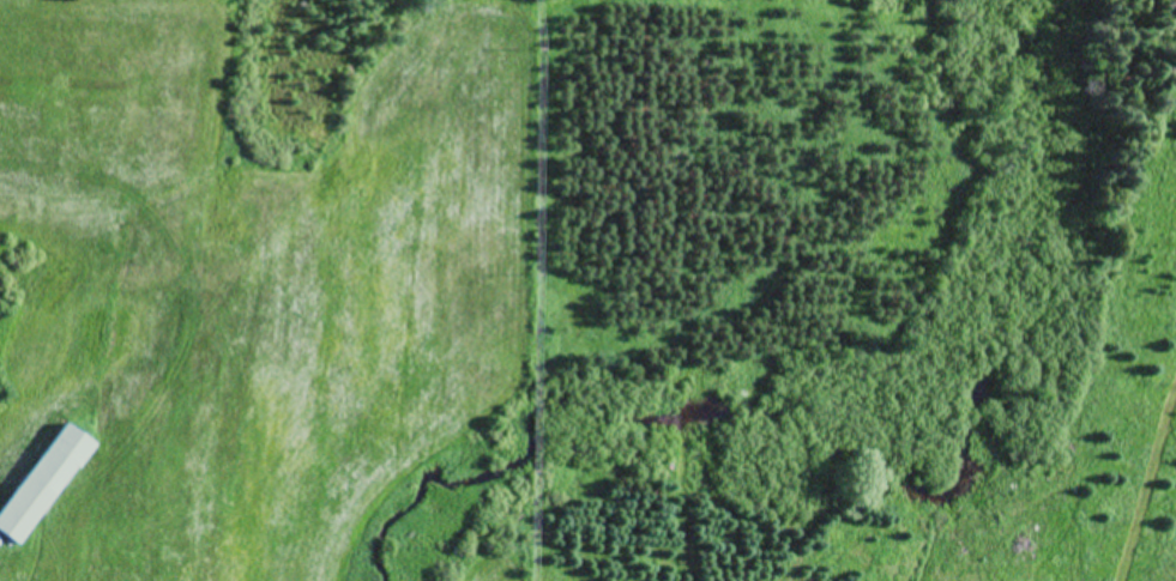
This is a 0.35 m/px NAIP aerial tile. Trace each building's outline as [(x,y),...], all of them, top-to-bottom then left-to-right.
[(19,541),(0,528),(0,515),(67,424),(92,442),(19,541)]
